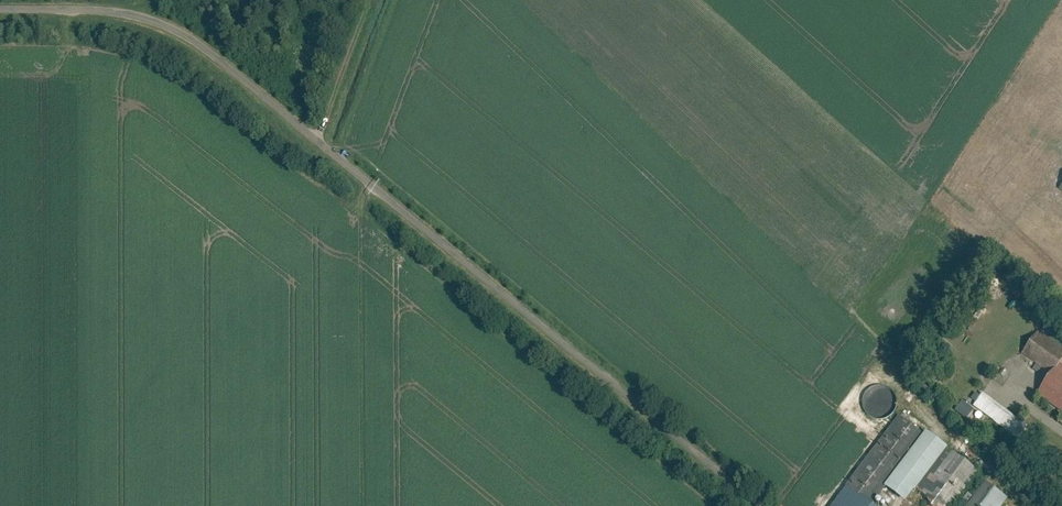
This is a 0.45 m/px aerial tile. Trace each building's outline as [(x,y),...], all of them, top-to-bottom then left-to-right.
[(1030,323),(1013,348),(1044,369),(1050,360),(1061,344),(1030,323)] [(1050,360),(1044,369),(1028,393),(1061,416),(1061,368),(1050,360)] [(879,381),(876,379),(870,378),(864,380),(861,381),(857,385),(855,391),(854,394),(855,399),(859,406),(864,409),(870,411),(876,410),(880,408),(884,404),(887,396),(886,390),(883,385),(879,381)] [(970,400),(1018,440),(1028,428),(979,389),(970,400)] [(967,420),(975,410),(964,401),(956,410),(967,420)] [(888,412),(816,505),(864,505),(859,502),(873,482),(913,431),(888,412)] [(913,431),(873,482),(894,498),(936,444),(915,428),(913,431)] [(980,470),(950,448),(918,494),(930,503),(928,505),(954,505),(980,470)] [(980,480),(961,505),(995,505),(1002,496),(980,480)]
